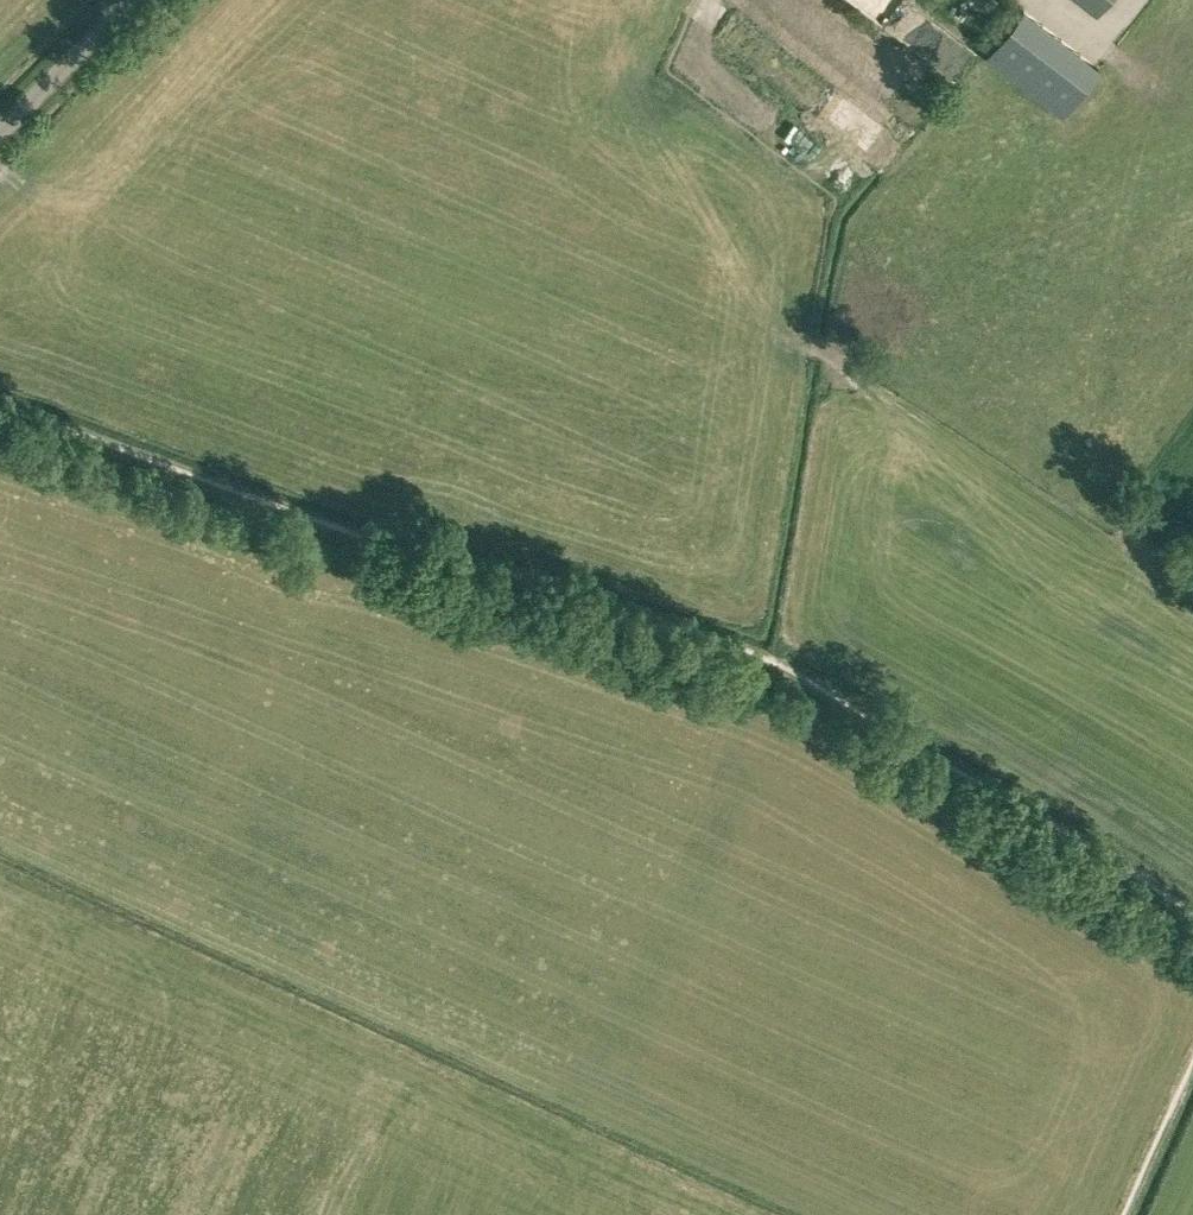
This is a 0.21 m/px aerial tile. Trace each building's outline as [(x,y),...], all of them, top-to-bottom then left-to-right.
[(1093,12),(1102,0),(1078,0),(1093,12)]
